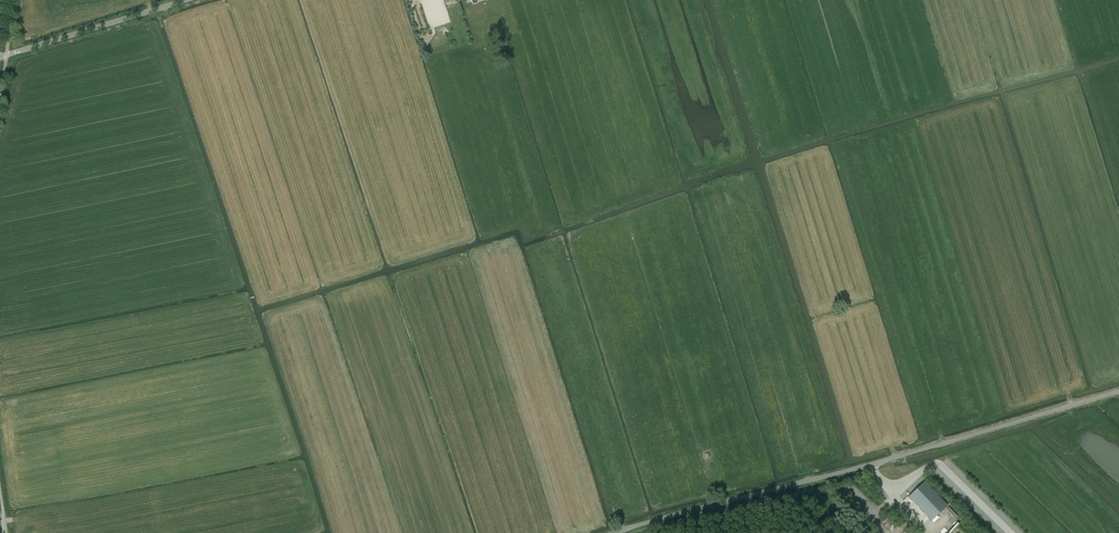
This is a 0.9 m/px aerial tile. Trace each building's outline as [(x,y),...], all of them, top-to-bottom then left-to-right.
[(932,521),(948,506),(925,482),(909,497),(932,521)] [(845,491),(851,503),(863,497),(857,485),(845,491)]
